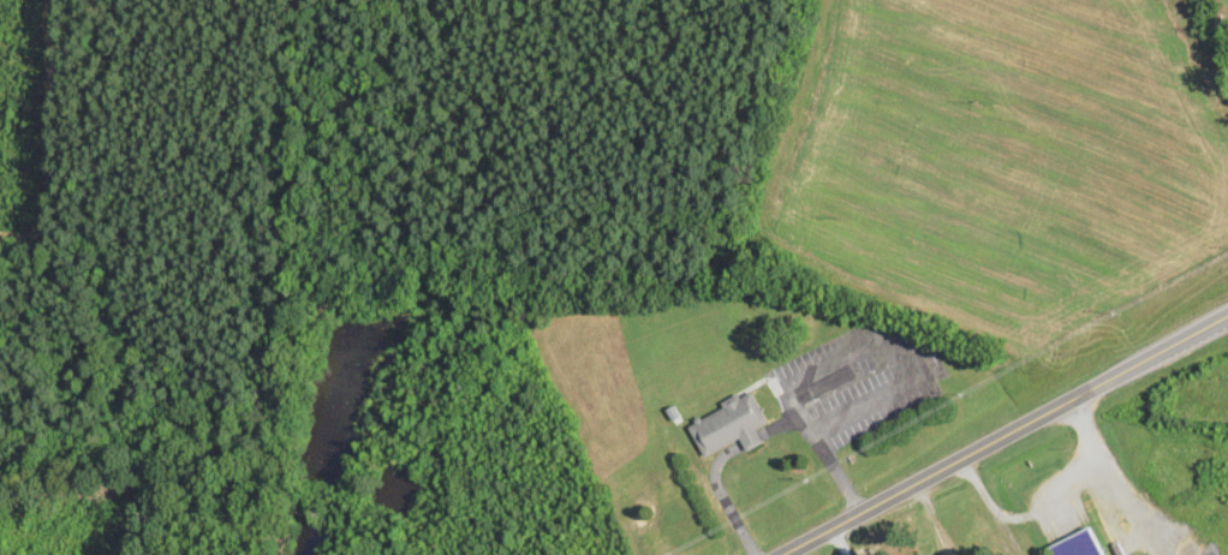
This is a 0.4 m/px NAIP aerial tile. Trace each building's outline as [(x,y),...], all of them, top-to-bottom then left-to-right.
[(758,428),(770,420),(753,392),(744,396),(741,393),(725,401),(727,406),(690,426),(707,456),(741,436),(758,428)] [(676,404),(682,414),(674,419),(668,408),(676,404)] [(741,436),(749,449),(765,441),(758,428),(741,436)] [(1096,528),(1054,546),(1058,554),(1108,554),(1096,528)]
